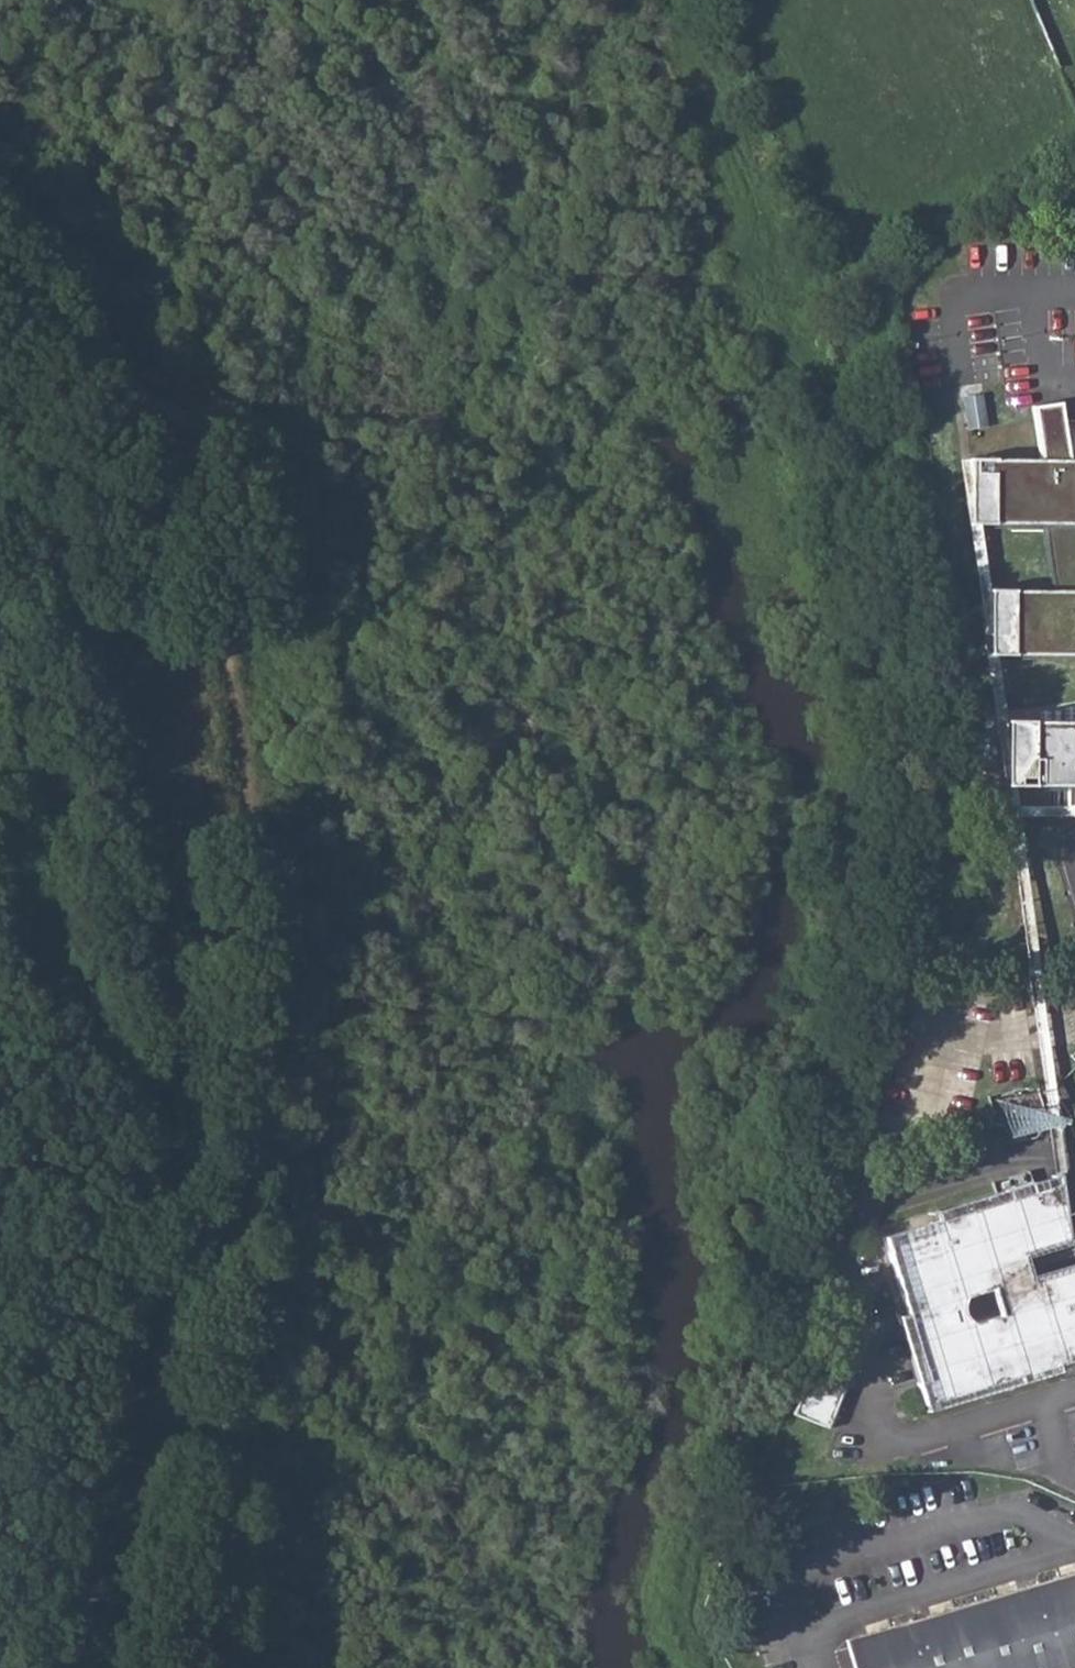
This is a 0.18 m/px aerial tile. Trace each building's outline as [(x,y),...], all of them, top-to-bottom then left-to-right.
[(1073,458),(1064,401),(1033,405),(1040,458),(967,456),(966,521),(1041,522),(1050,589),(985,588),(984,653),(1074,654),(1074,458),(1073,458)] [(1002,718),(1001,784),(1065,784),(1065,805),(1074,805),(1074,719),(1002,718)] [(883,1238),(906,1313),(933,1403),(1074,1360),(1074,1266),(1029,1280),(1021,1256),(1068,1242),(1060,1185),(932,1223),(890,1234),(883,1238)] [(846,1383),(811,1369),(792,1415),(827,1429),(846,1383)] [(844,1636),(854,1667),(1074,1667),(1074,1567),(844,1636)]
